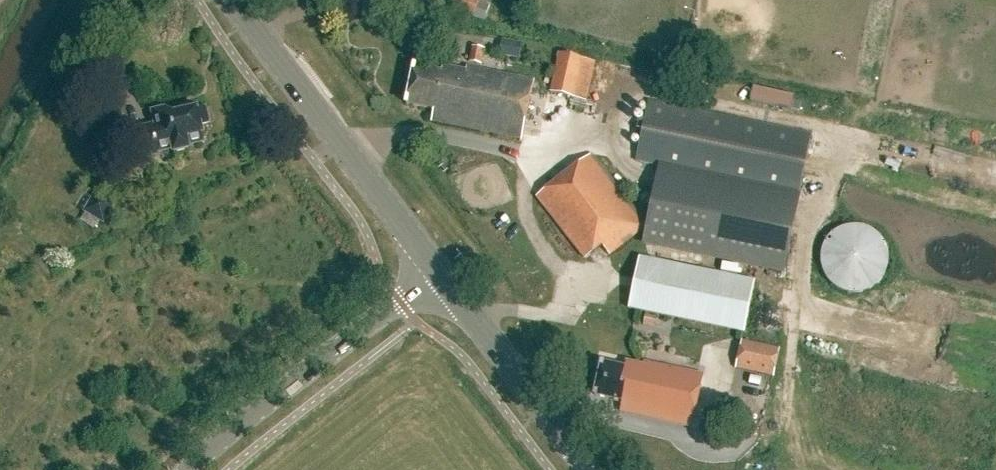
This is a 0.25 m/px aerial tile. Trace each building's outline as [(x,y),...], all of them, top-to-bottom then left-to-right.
[(479,1),(477,0),(454,0),(451,10),(473,18),(479,1)] [(520,60),(523,45),(502,41),(499,56),(520,60)] [(482,66),(485,50),(472,48),(469,64),(482,66)] [(559,56),(550,96),(587,105),(596,66),(559,56)] [(522,142),(535,83),(467,68),(466,72),(444,68),(443,74),(414,67),(406,105),(435,111),(432,122),(522,142)] [(648,104),(636,164),(799,199),(811,139),(648,104)] [(199,124),(209,122),(206,109),(198,111),(197,106),(158,115),(160,121),(135,127),(142,156),(160,151),(159,148),(173,145),(174,150),(188,147),(187,143),(202,139),(199,124)] [(608,256),(645,228),(590,156),(535,197),(583,260),(601,247),(608,256)] [(645,243),(783,271),(798,200),(660,171),(645,243)] [(96,192),(84,212),(104,224),(116,204),(96,192)] [(875,235),(870,232),(864,230),(859,229),(853,229),(847,230),(841,231),(836,234),(832,238),(828,242),(825,247),(822,252),(821,258),(821,263),(821,269),(823,275),(825,280),(829,285),(833,289),(837,292),(843,295),(848,296),(854,297),(860,297),(865,295),(871,293),(876,290),(880,286),(883,281),(886,276),(888,271),(889,265),(889,259),(888,254),(886,248),(883,243),(879,239),(875,235)] [(743,333),(754,281),(639,258),(629,310),(743,333)] [(741,348),(736,369),(774,377),(780,350),(742,342),(741,348)] [(625,370),(600,365),(594,397),(622,403),(620,414),(691,428),(703,376),(645,364),(644,368),(626,363),(625,370)]
